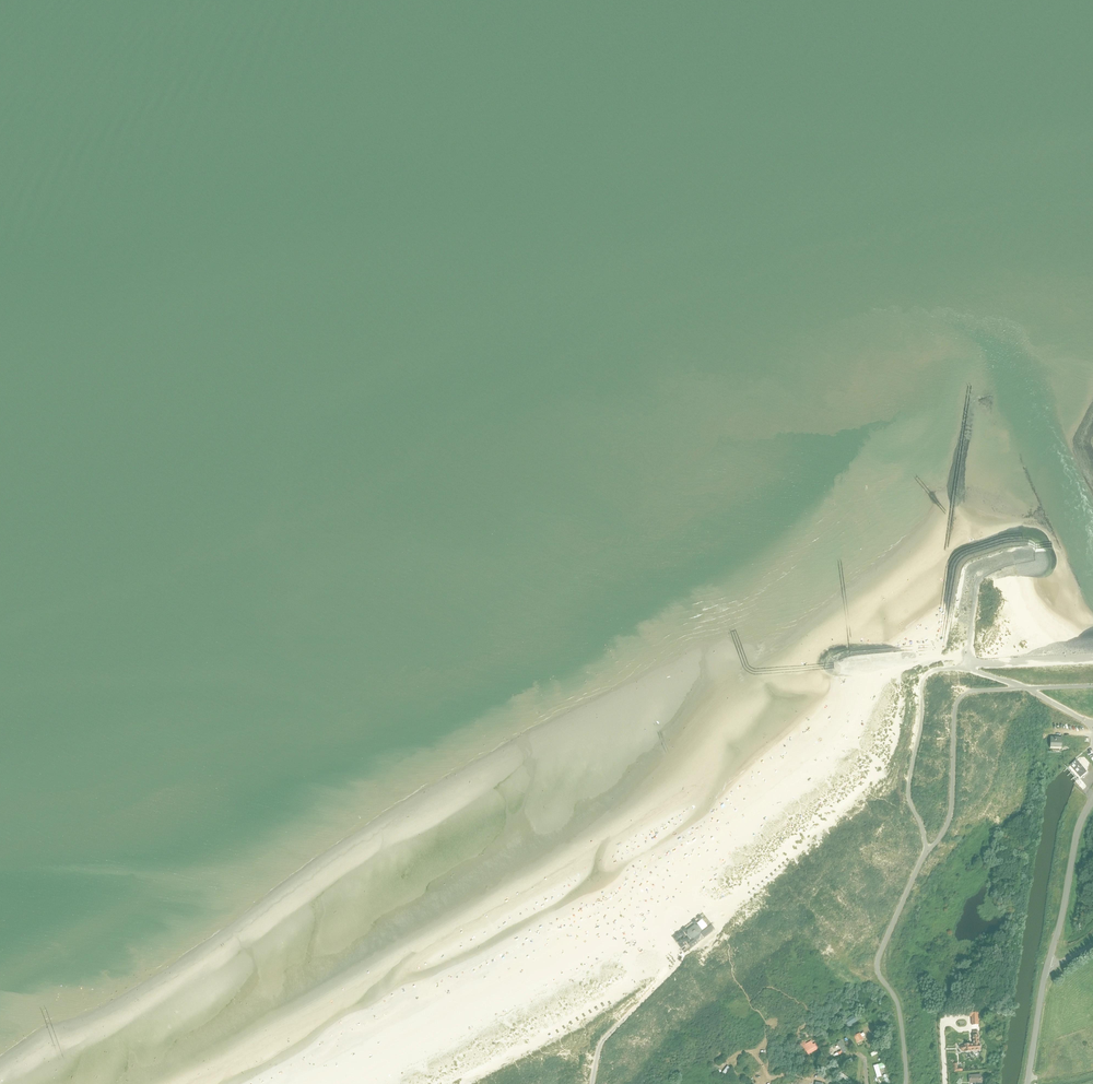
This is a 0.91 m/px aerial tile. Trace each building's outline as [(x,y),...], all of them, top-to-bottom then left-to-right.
[(1061,749),(1062,738),(1050,737),(1049,748),(1061,749)] [(1076,760),(1070,766),(1079,776),(1080,778),(1087,772),(1076,760)] [(686,934),(686,935),(689,939),(694,939),(694,940),(688,945),(691,948),(704,938),(703,937),(705,936),(705,937),(715,929),(712,925),(701,933),(701,929),(698,926),(694,925),(687,931),(686,934)] [(845,1020),(849,1026),(861,1018),(857,1013),(845,1020)] [(860,1033),(854,1036),(858,1042),(864,1039),(860,1033)] [(979,1044),(978,1035),(972,1036),(973,1044),(970,1044),(964,1044),(964,1046),(961,1046),(960,1047),(960,1049),(962,1051),(965,1051),(965,1052),(970,1051),(980,1050),(979,1044)] [(808,1042),(802,1046),(807,1055),(818,1049),(815,1043),(813,1044),(810,1046),(808,1042)] [(957,1064),(953,1064),(954,1072),(962,1071),(961,1067),(957,1068),(957,1064)]
